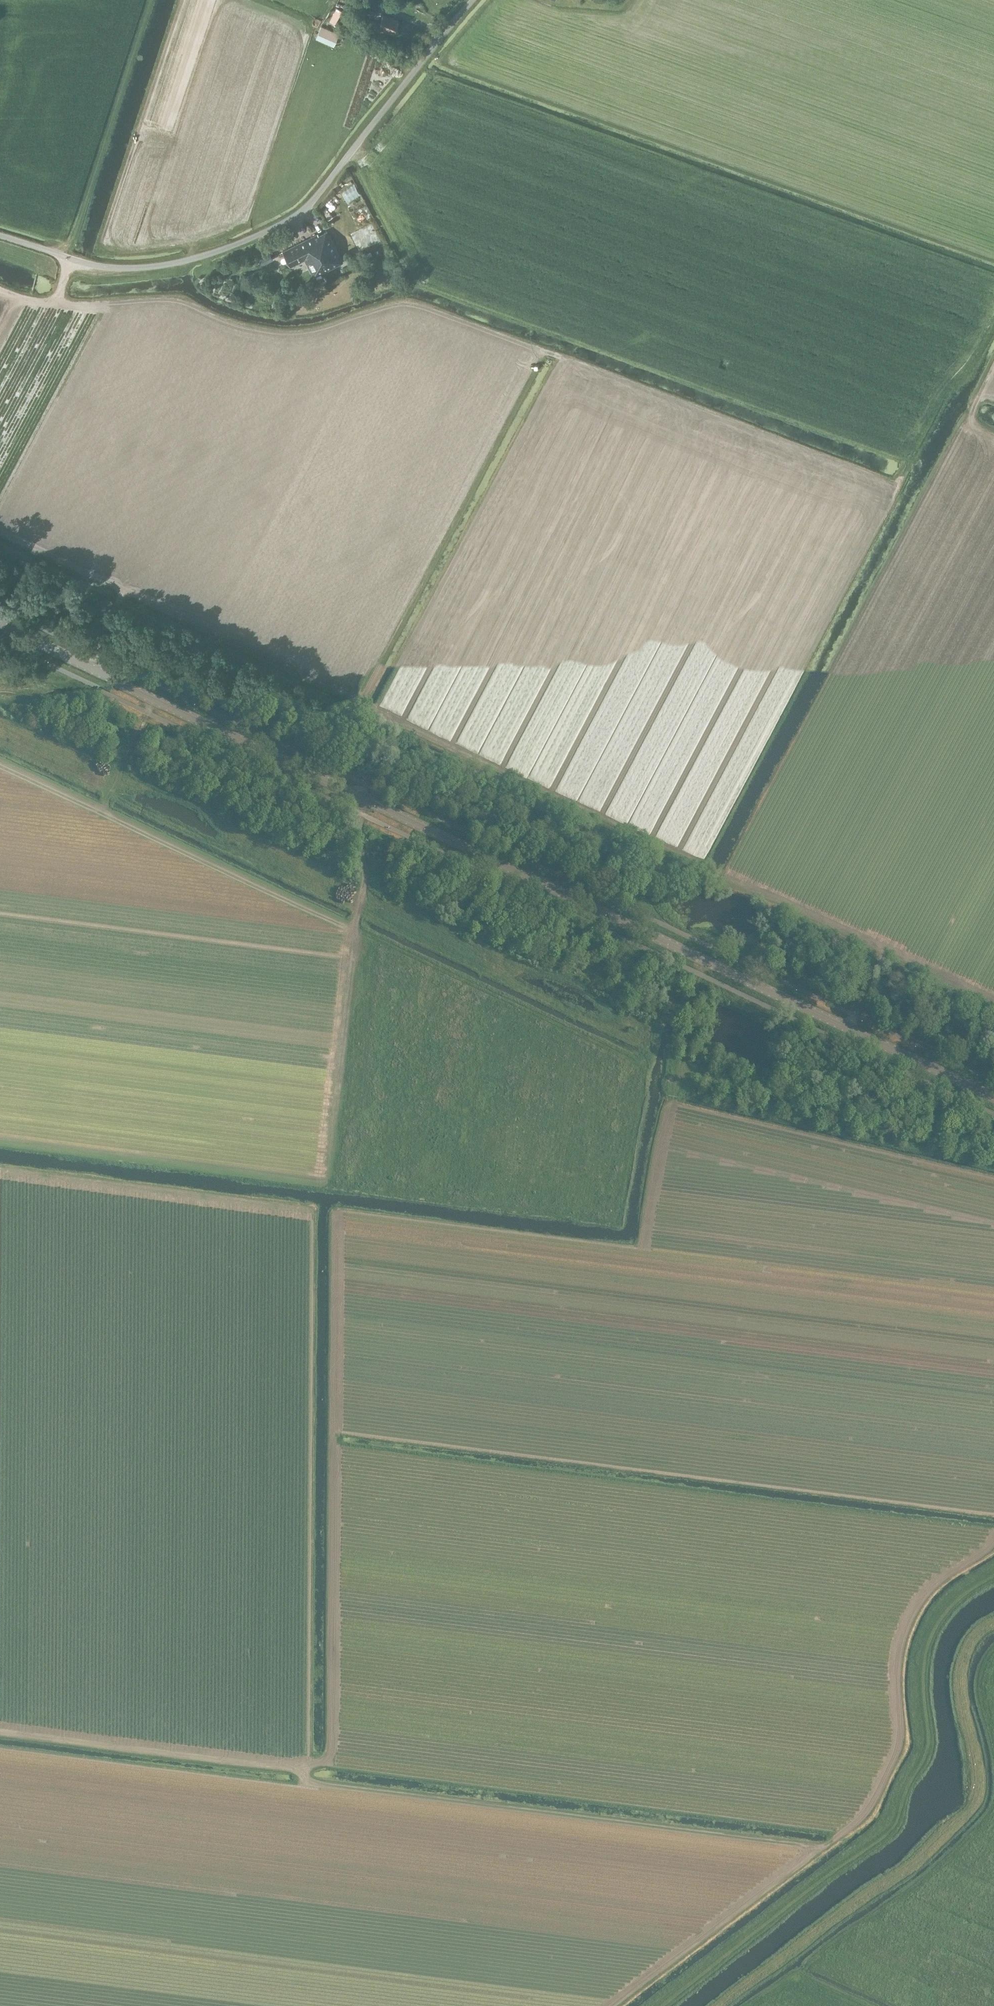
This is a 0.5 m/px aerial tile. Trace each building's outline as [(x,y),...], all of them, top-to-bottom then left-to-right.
[(378,12),(383,0),(360,0),(358,5),(378,12)] [(342,11),(337,8),(329,21),(335,24),(342,11)] [(371,29),(377,31),(385,35),(388,31),(393,32),(398,21),(383,15),(380,22),(375,21),(371,29)] [(357,16),(354,24),(362,27),(364,22),(362,21),(363,18),(357,16)] [(321,27),(316,39),(333,47),(339,35),(321,27)] [(359,253),(381,242),(371,222),(349,233),(359,253)] [(291,267),(305,260),(314,277),(343,263),(327,232),(319,236),(318,234),(284,252),(291,267)] [(268,249),(257,255),(259,260),(270,254),(268,249)]
